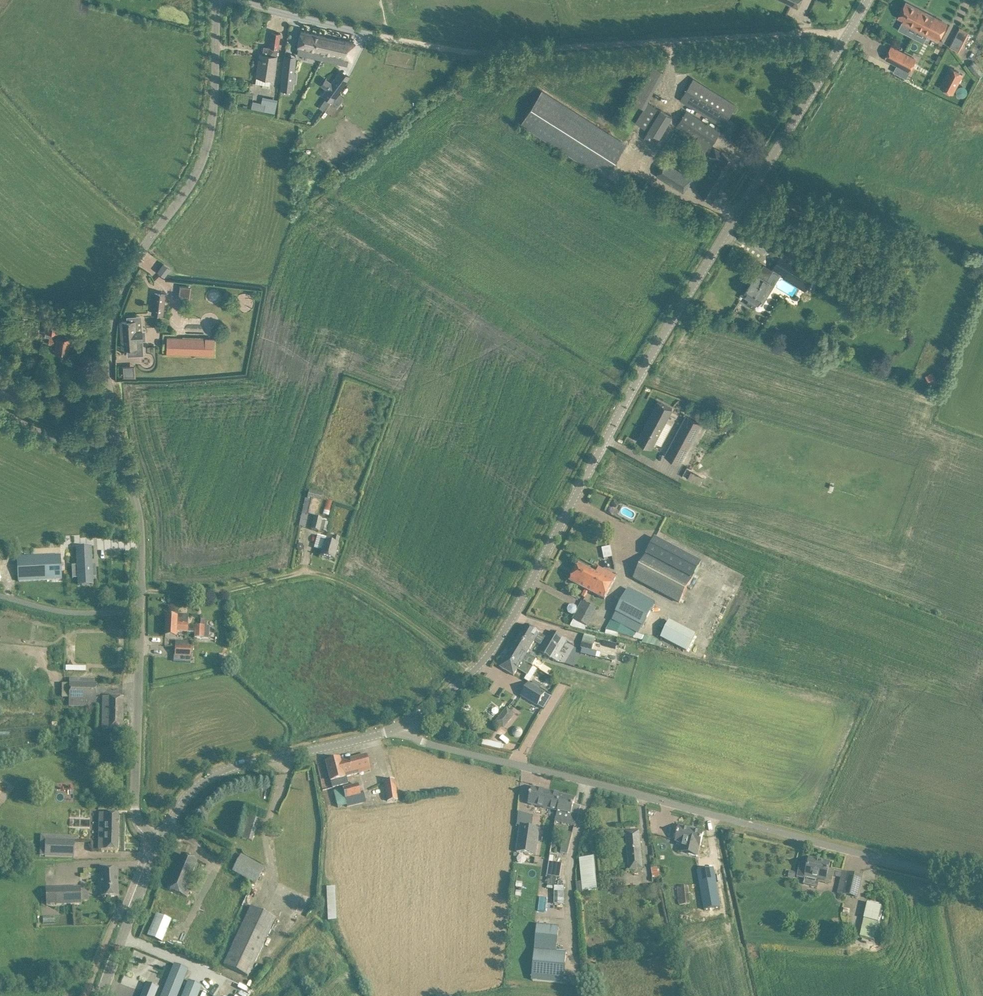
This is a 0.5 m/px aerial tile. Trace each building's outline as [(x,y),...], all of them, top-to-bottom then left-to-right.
[(798,8),(802,0),(781,0),(798,8)] [(938,40),(943,31),(947,23),(906,2),(902,9),(898,17),(903,19),(903,21),(908,24),(938,40)] [(327,36),(301,30),(297,48),(310,51),(308,56),(322,59),(323,54),(327,36)] [(278,48),(279,43),(280,33),(271,31),(269,46),(268,46),(268,47),(271,47),(270,55),(259,53),(256,76),(255,83),(262,84),(261,86),(268,88),(270,78),(273,79),(277,56),(276,56),(278,48)] [(337,57),(336,62),(347,64),(348,59),(349,60),(353,42),(327,36),(323,54),(337,57)] [(954,36),(949,46),(958,50),(963,41),(954,36)] [(900,51),(891,46),(885,58),(894,62),(909,71),(915,59),(900,51)] [(968,65),(978,77),(982,72),(982,71),(973,60),(968,65)] [(295,64),(283,63),(280,89),(292,90),(293,82),(295,82),(296,72),(294,72),(295,64)] [(940,87),(952,93),(962,74),(950,68),(940,87)] [(331,101),(350,76),(341,69),(336,76),(329,85),(328,84),(327,86),(328,86),(322,95),(331,101)] [(723,126),(737,105),(693,78),(680,99),(723,126)] [(621,153),(622,151),(627,144),(541,90),(520,123),(529,128),(605,176),(621,153)] [(644,110),(637,122),(650,129),(644,138),(655,144),(672,116),(661,109),(649,102),(644,110)] [(720,131),(712,126),(686,110),(676,126),(711,147),(720,131)] [(713,199),(737,160),(722,151),(722,152),(715,148),(710,155),(717,160),(698,190),(713,199)] [(665,162),(657,175),(675,186),(683,173),(665,162)] [(770,282),(776,272),(805,289),(813,276),(787,260),(781,256),(766,280),(756,274),(744,293),(750,297),(747,303),(754,308),(758,301),(763,304),(775,285),(770,282)] [(157,271),(164,276),(170,267),(163,263),(157,271)] [(175,284),(174,295),(191,296),(191,284),(175,284)] [(152,312),(162,314),(165,294),(155,292),(152,312)] [(57,333),(59,317),(46,315),(44,331),(57,333)] [(135,320),(121,321),(123,348),(127,347),(128,355),(142,354),(141,328),(140,328),(140,330),(135,330),(135,320)] [(69,337),(59,336),(57,335),(57,337),(49,336),(48,343),(56,344),(55,352),(67,354),(69,337)] [(167,353),(177,353),(213,354),(213,338),(167,337),(167,353)] [(123,375),(134,375),(134,365),(123,366),(123,375)] [(931,385),(939,381),(934,370),(926,374),(931,385)] [(672,408),(667,405),(658,401),(637,440),(651,448),(672,408)] [(685,414),(664,455),(680,464),(702,423),(685,414)] [(687,478),(699,484),(703,477),(691,471),(687,478)] [(304,528),(307,515),(313,517),(311,530),(319,532),(319,531),(326,533),(329,523),(326,522),(327,519),(317,516),(322,494),(309,490),(307,500),(306,499),(299,527),(304,528)] [(67,534),(66,545),(79,546),(80,535),(67,534)] [(334,561),(336,551),(338,545),(339,538),(327,535),(326,538),(317,536),(314,548),(322,550),(320,557),(334,561)] [(645,555),(691,579),(700,562),(654,538),(645,555)] [(602,548),(605,558),(614,556),(611,546),(602,548)] [(95,565),(91,565),(91,559),(92,559),(91,547),(91,548),(76,549),(76,548),(76,560),(77,560),(79,585),(92,585),(92,578),(96,578),(95,565)] [(17,558),(18,582),(61,579),(60,555),(17,558)] [(691,579),(645,555),(633,578),(679,602),(691,579)] [(579,565),(570,582),(585,590),(588,592),(604,600),(613,583),(617,577),(599,567),(595,574),(588,570),(579,565)] [(655,603),(627,589),(615,613),(642,627),(655,603)] [(582,601),(571,624),(586,632),(597,608),(582,601)] [(166,617),(165,636),(175,637),(176,632),(195,633),(194,638),(208,639),(209,633),(209,626),(206,626),(206,620),(200,620),(200,626),(188,626),(188,623),(187,623),(187,616),(178,616),(176,617),(166,617)] [(612,618),(606,631),(617,635),(633,639),(637,633),(622,626),(623,624),(612,618)] [(686,653),(695,637),(669,623),(660,639),(686,653)] [(525,625),(513,646),(527,654),(534,642),(540,646),(545,637),(539,634),(534,631),(525,625)] [(552,632),(540,653),(551,659),(555,652),(562,656),(564,657),(572,644),(570,642),(563,638),(552,632)] [(584,636),(581,647),(582,648),(597,651),(595,657),(612,661),(614,656),(617,645),(584,636)] [(513,646),(500,668),(508,673),(514,676),(518,669),(527,675),(533,666),(536,660),(527,654),(513,646)] [(174,656),(184,657),(190,657),(191,648),(175,647),(174,656)] [(537,660),(533,667),(540,670),(540,671),(544,664),(537,660)] [(533,682),(531,685),(539,690),(541,686),(533,682)] [(538,707),(545,694),(539,690),(531,685),(528,683),(521,696),(538,707)] [(96,684),(69,684),(69,699),(96,699),(96,684)] [(102,730),(122,730),(123,697),(103,697),(102,730)] [(505,729),(518,712),(508,704),(495,721),(505,729)] [(325,762),(328,772),(332,788),(348,784),(346,777),(358,774),(357,771),(369,768),(366,755),(340,762),(339,759),(325,762)] [(387,801),(397,800),(394,780),(384,781),(387,801)] [(360,793),(358,785),(342,789),(347,807),(366,803),(363,792),(360,793)] [(532,788),(528,805),(558,812),(558,811),(562,796),(562,795),(532,788)] [(558,812),(555,822),(576,827),(581,807),(574,805),(575,799),(562,796),(558,811),(558,812)] [(118,814),(104,813),(99,813),(98,850),(117,850),(118,814)] [(252,841),(259,819),(249,816),(242,838),(252,841)] [(541,828),(522,825),(518,851),(537,854),(541,828)] [(679,827),(675,841),(683,843),(681,852),(697,857),(699,847),(700,848),(703,833),(679,827)] [(643,869),(640,841),(639,831),(626,832),(629,870),(643,869)] [(74,857),(74,841),(45,840),(45,856),(74,857)] [(567,856),(570,846),(563,844),(560,854),(567,856)] [(184,890),(197,861),(182,855),(167,890),(182,896),(187,898),(189,892),(184,890)] [(563,863),(554,861),(555,856),(551,855),(547,875),(561,877),(563,863)] [(232,871),(255,884),(264,868),(240,856),(232,871)] [(593,856),(578,857),(579,869),(580,878),(581,882),(582,891),(583,890),(594,889),(596,889),(593,856)] [(829,869),(830,863),(809,859),(804,881),(831,888),(832,882),(835,870),(829,869)] [(700,871),(701,881),(706,910),(720,908),(714,868),(700,871)] [(117,869),(107,870),(100,870),(101,897),(118,896),(117,869)] [(841,879),(838,893),(858,898),(862,877),(847,873),(846,880),(841,879)] [(336,885),(326,886),(327,920),(337,919),(336,885)] [(555,886),(555,903),(565,903),(565,886),(555,886)] [(678,905),(688,904),(687,886),(677,886),(678,905)] [(56,905),(81,904),(80,888),(56,889),(56,905)] [(868,902),(863,930),(878,933),(883,905),(868,902)] [(273,919),(249,908),(222,967),(246,978),(273,919)] [(165,914),(177,919),(179,913),(167,909),(165,914)] [(149,936),(162,942),(171,920),(158,915),(149,936)] [(557,927),(536,925),(529,980),(560,984),(564,953),(554,951),(557,927)] [(188,970),(183,968),(174,964),(161,995),(177,995),(188,970)] [(201,987),(188,981),(182,995),(198,995),(201,987)] [(141,995),(155,995),(158,988),(146,983),(141,995)]
